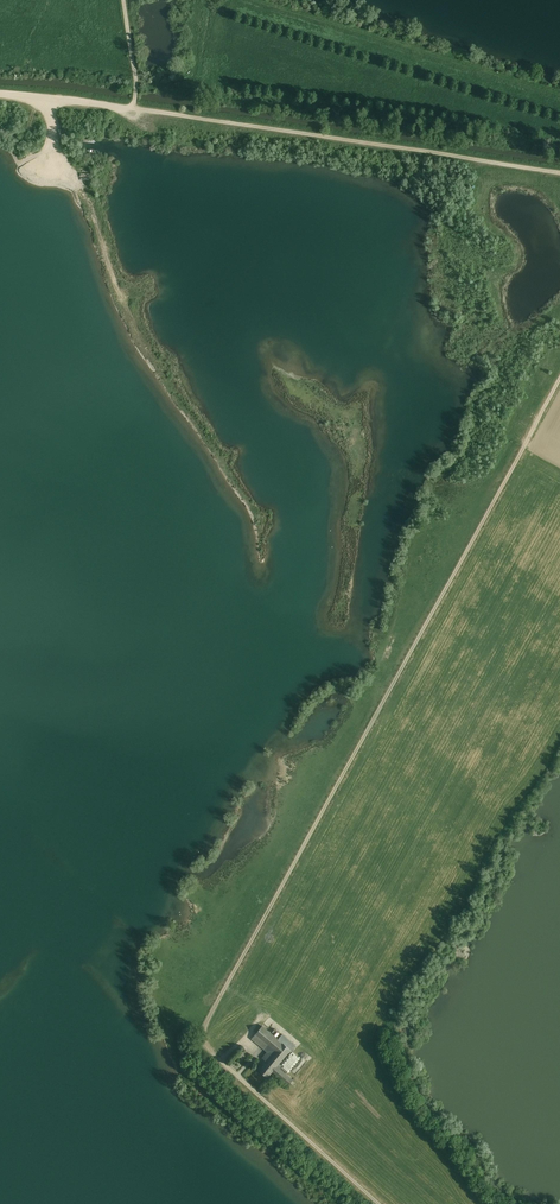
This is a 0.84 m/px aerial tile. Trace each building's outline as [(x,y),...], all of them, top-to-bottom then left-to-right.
[(268,1049),(269,1050),(280,1037),(280,1036),(265,1023),(253,1036),(268,1049)] [(280,1036),(280,1037),(292,1048),(296,1043),(284,1032),(280,1036)] [(268,1049),(263,1055),(267,1058),(276,1066),(278,1063),(292,1048),(280,1037),(269,1050),(268,1049)] [(276,1066),(267,1058),(258,1068),(269,1077),(275,1070),(277,1068),(276,1066)] [(277,1068),(275,1070),(278,1073),(290,1083),(295,1078),(278,1063),(276,1066),(277,1068)]
